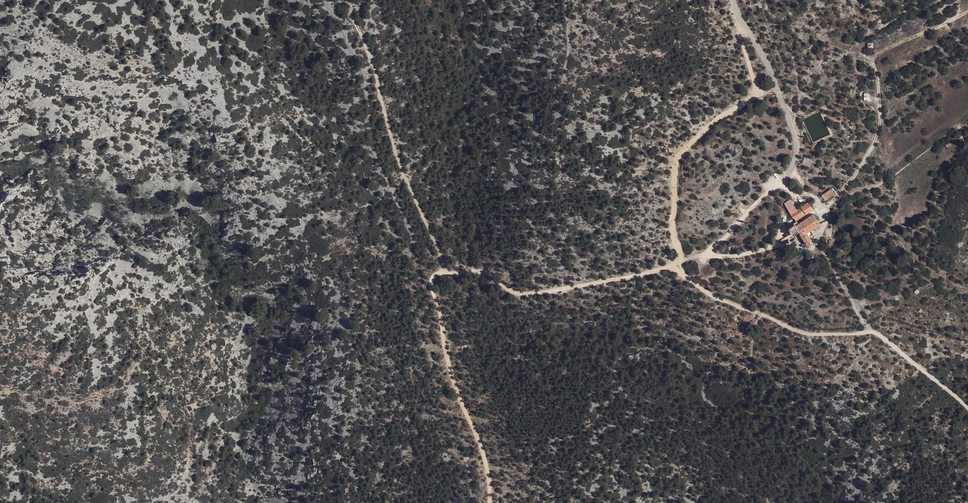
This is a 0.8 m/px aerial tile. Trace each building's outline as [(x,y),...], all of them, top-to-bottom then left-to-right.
[(802,164),(810,167),(812,161),(804,158),(802,164)] [(784,203),(796,222),(813,211),(808,203),(797,210),(790,200),(784,203)] [(789,230),(794,238),(799,234),(806,245),(812,241),(807,234),(821,225),(814,214),(789,230)]
